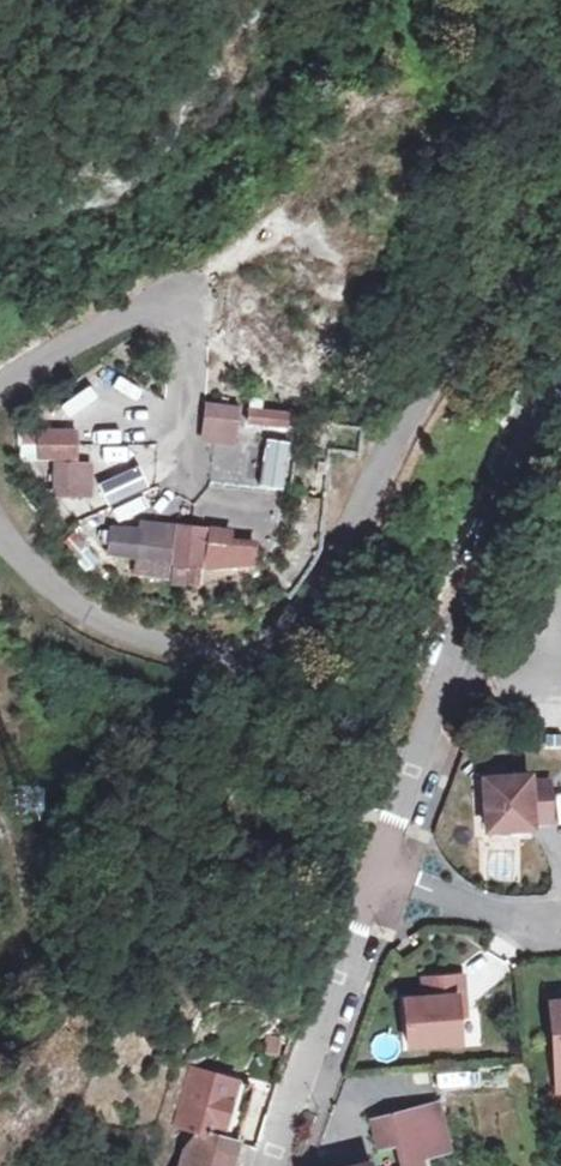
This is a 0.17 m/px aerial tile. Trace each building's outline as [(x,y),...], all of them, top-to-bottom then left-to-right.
[(235,441),(239,408),(207,404),(203,438),(235,441)] [(251,410),(250,424),(261,425),(262,411),(251,410)] [(288,414),(262,411),(261,425),(287,427),(288,414)] [(66,431),(40,431),(39,444),(66,445),(66,431)] [(77,432),(66,431),(66,445),(77,445),(77,432)] [(283,489),(290,444),(269,440),(261,485),(283,489)] [(66,445),(39,444),(39,458),(65,458),(66,445)] [(77,445),(66,445),(65,458),(77,458),(77,445)] [(92,497),(93,465),(53,464),(53,496),(92,497)] [(137,467),(102,485),(112,505),(147,487),(137,467)] [(118,521),(147,508),(141,494),(112,507),(118,521)] [(170,578),(175,526),(142,523),(142,528),(112,525),(109,557),(135,560),(134,575),(170,578)] [(192,528),(179,526),(177,538),(191,539),(192,528)] [(205,529),(192,528),(191,539),(204,540),(205,529)] [(234,531),(210,528),(206,569),(256,565),(257,542),(233,539),(234,531)] [(177,538),(175,564),(188,565),(191,539),(177,538)] [(191,539),(188,565),(202,567),(204,540),(191,539)] [(175,566),(173,585),(200,587),(201,568),(175,566)] [(533,830),(532,823),(551,822),(549,784),(530,785),(530,779),(484,782),(486,832),(533,830)] [(404,1000),(408,1046),(459,1042),(457,1016),(456,997),(463,997),(462,976),(423,979),(425,998),(404,1000)] [(521,992),(524,1043),(560,1041),(560,989),(521,992)] [(463,997),(456,997),(457,1016),(464,1016),(463,997)] [(255,1158),(250,1155),(258,1131),(270,1095),(232,1084),(212,1148),(223,1149),(209,1165),(252,1165),(255,1158)] [(437,1107),(421,1112),(433,1156),(449,1151),(437,1107)] [(421,1112),(375,1124),(383,1151),(403,1145),(409,1165),(426,1165),(424,1158),(433,1156),(421,1112)]
